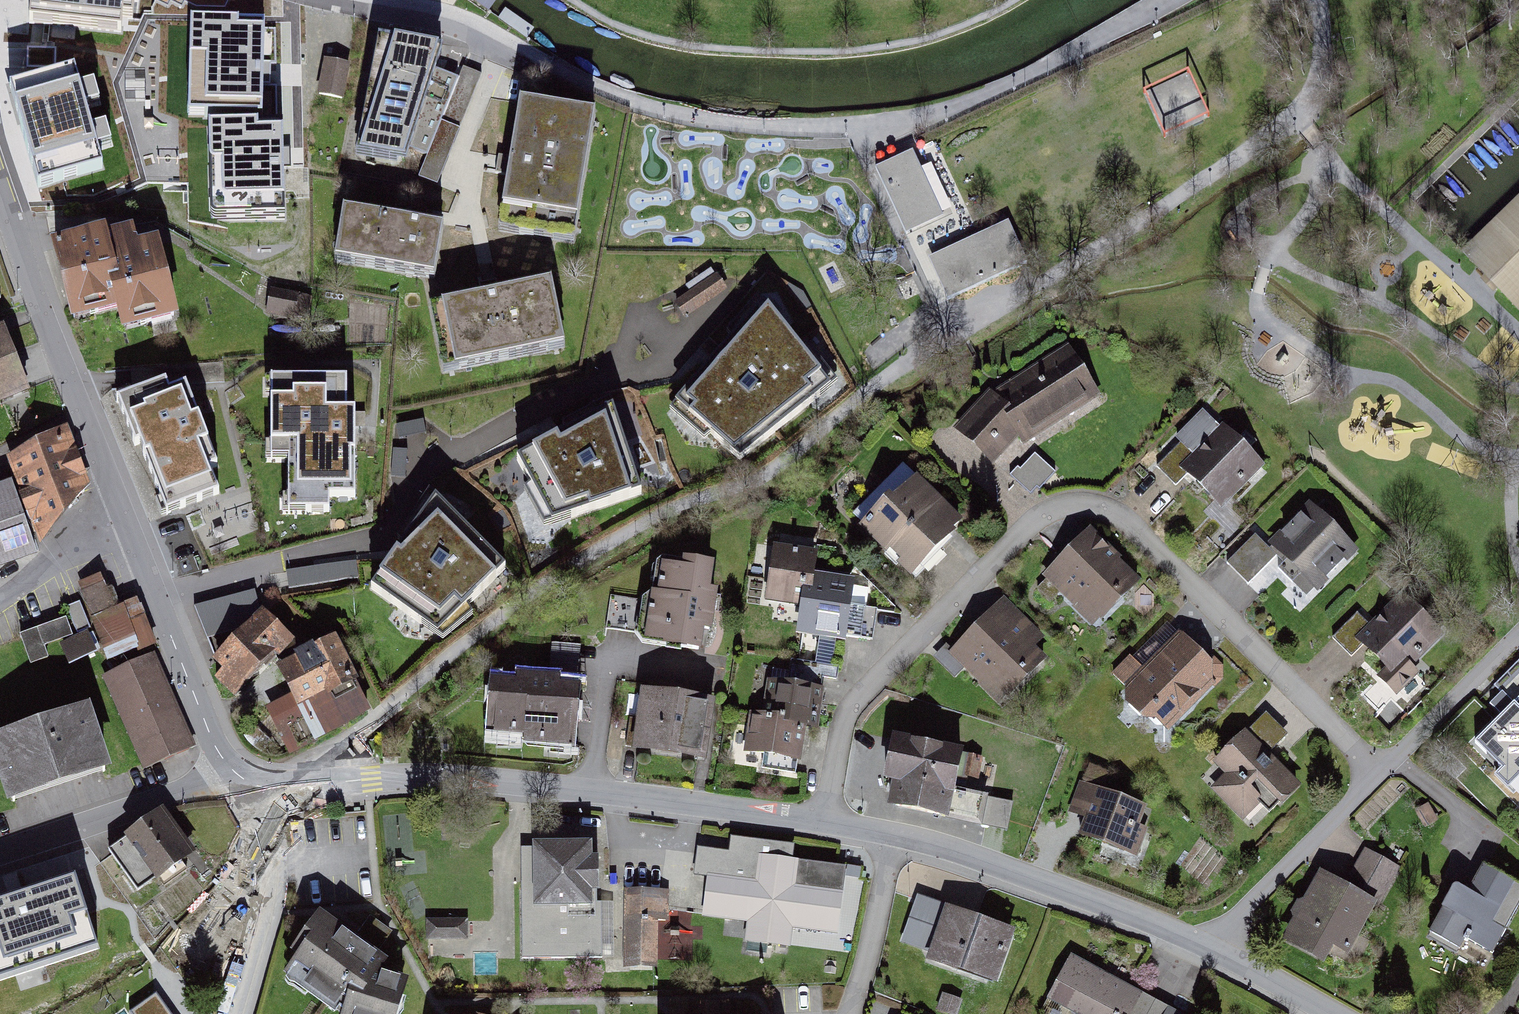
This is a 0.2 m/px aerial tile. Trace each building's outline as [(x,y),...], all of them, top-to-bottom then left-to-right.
[(98,23),(102,0),(30,0),(28,12),(98,23)] [(224,78),(294,77),(294,24),(223,25),(224,78)] [(460,74),(434,65),(443,37),(396,30),(357,152),(406,160),(412,146),(429,152),(460,74)] [(3,77),(41,73),(39,55),(2,43),(3,77)] [(1190,61),(1146,80),(1166,127),(1210,108),(1190,61)] [(328,67),(322,100),(343,103),(349,71),(328,67)] [(20,154),(122,144),(117,91),(15,101),(20,154)] [(595,122),(515,110),(499,223),(579,235),(595,122)] [(147,177),(243,166),(240,131),(213,134),(211,114),(141,122),(147,177)] [(967,227),(934,146),(877,169),(910,250),(967,227)] [(41,161),(22,168),(31,196),(51,190),(41,161)] [(1467,255),(1517,308),(1518,306),(1518,204),(1467,255)] [(1014,218),(920,263),(939,302),(1033,257),(1014,218)] [(436,285),(442,240),(333,226),(327,271),(436,285)] [(114,342),(175,329),(158,251),(128,258),(124,238),(44,255),(61,331),(109,320),(114,342)] [(720,274),(674,304),(685,324),(732,293),(720,274)] [(441,383),(569,357),(556,293),(428,319),(441,383)] [(268,296),(266,318),(309,322),(311,299),(268,296)] [(670,419),(736,467),(833,385),(766,306),(670,419)] [(0,332),(0,415),(29,403),(0,332)] [(1026,448),(1103,402),(1071,348),(989,393),(949,431),(993,470),(1019,441),(1026,448)] [(317,497),(347,497),(349,405),(318,404),(319,384),(283,384),(283,392),(262,393),(260,439),(288,439),(285,513),(318,512),(317,497)] [(167,535),(232,506),(183,388),(117,415),(167,535)] [(513,471),(538,534),(647,499),(617,407),(513,471)] [(1217,521),(1265,467),(1228,434),(1180,489),(1217,521)] [(99,513),(68,437),(11,460),(42,536),(99,513)] [(1013,469),(1034,488),(1056,464),(1035,445),(1013,469)] [(959,524),(908,473),(865,515),(916,567),(959,524)] [(41,557),(14,490),(0,494),(0,572),(41,557)] [(505,568),(429,497),(367,601),(429,649),(505,568)] [(1307,604),(1355,550),(1309,510),(1273,550),(1257,536),(1229,567),(1258,594),(1274,576),(1307,604)] [(1053,573),(1101,627),(1141,591),(1092,537),(1053,573)] [(869,633),(876,591),(831,584),(835,563),(778,554),(770,603),(824,612),(822,626),(869,633)] [(702,651),(718,580),(658,567),(642,637),(702,651)] [(258,594),(195,611),(211,642),(242,631),(260,614),(258,594)] [(146,608),(132,613),(127,598),(93,611),(110,652),(156,635),(146,608)] [(953,653),(1000,705),(1050,658),(1000,606),(953,653)] [(1396,689),(1445,635),(1413,607),(1397,626),(1374,606),(1342,641),(1396,689)] [(80,639),(95,634),(87,608),(71,613),(80,639)] [(238,699),(294,645),(264,616),(210,668),(238,699)] [(1149,659),(1174,626),(1164,618),(1139,652),(1149,659)] [(33,669),(50,663),(46,651),(74,640),(68,622),(22,639),(33,669)] [(1123,692),(1162,735),(1230,674),(1191,631),(1123,692)] [(72,670),(106,658),(98,636),(64,648),(72,670)] [(328,699),(355,684),(333,642),(269,676),(297,730),(334,710),(328,699)] [(108,681),(145,770),(195,749),(159,660),(108,681)] [(820,729),(827,688),(770,683),(766,719),(755,717),(750,770),(801,775),(805,729),(820,729)] [(484,746),(573,753),(577,692),(488,686),(484,746)] [(631,755),(703,767),(713,707),(641,695),(631,755)] [(1518,786),(1518,698),(1472,747),(1516,789),(1518,786)] [(30,802),(119,771),(96,705),(7,737),(30,802)] [(1213,765),(1265,827),(1308,792),(1256,730),(1213,765)] [(911,813),(975,830),(986,786),(966,781),(974,753),(904,734),(890,785),(916,792),(911,813)] [(1083,840),(1136,863),(1158,812),(1104,789),(1083,840)] [(140,890),(202,850),(174,807),(112,847),(140,890)] [(526,919),(601,920),(601,853),(527,853),(526,919)] [(1402,877),(1368,858),(1350,892),(1384,910),(1402,877)] [(793,953),(796,934),(836,940),(844,896),(797,889),(801,864),(761,859),(757,884),(712,878),(707,919),(749,924),(746,947),(793,953)] [(1485,970),(1518,910),(1518,889),(1478,865),(1434,941),(1485,970)] [(99,950),(75,872),(0,895),(0,980),(99,950)] [(666,957),(666,930),(667,930),(668,879),(625,878),(624,956),(666,957)] [(1337,979),(1375,910),(1321,881),(1283,950),(1337,979)] [(929,963),(983,986),(1004,935),(951,912),(929,963)] [(402,990),(379,983),(389,965),(377,959),(395,933),(372,917),(354,943),(318,918),(273,982),(319,1013),(396,1013),(402,990)] [(475,923),(427,923),(427,946),(475,946),(475,923)] [(1074,1013),(1138,1013),(1154,977),(1079,944),(1052,1004),(1074,1013)] [(132,1003),(140,1013),(177,1013),(157,986),(132,1003)] [(1181,1001),(1175,1013),(1207,1013),(1181,1001)]
